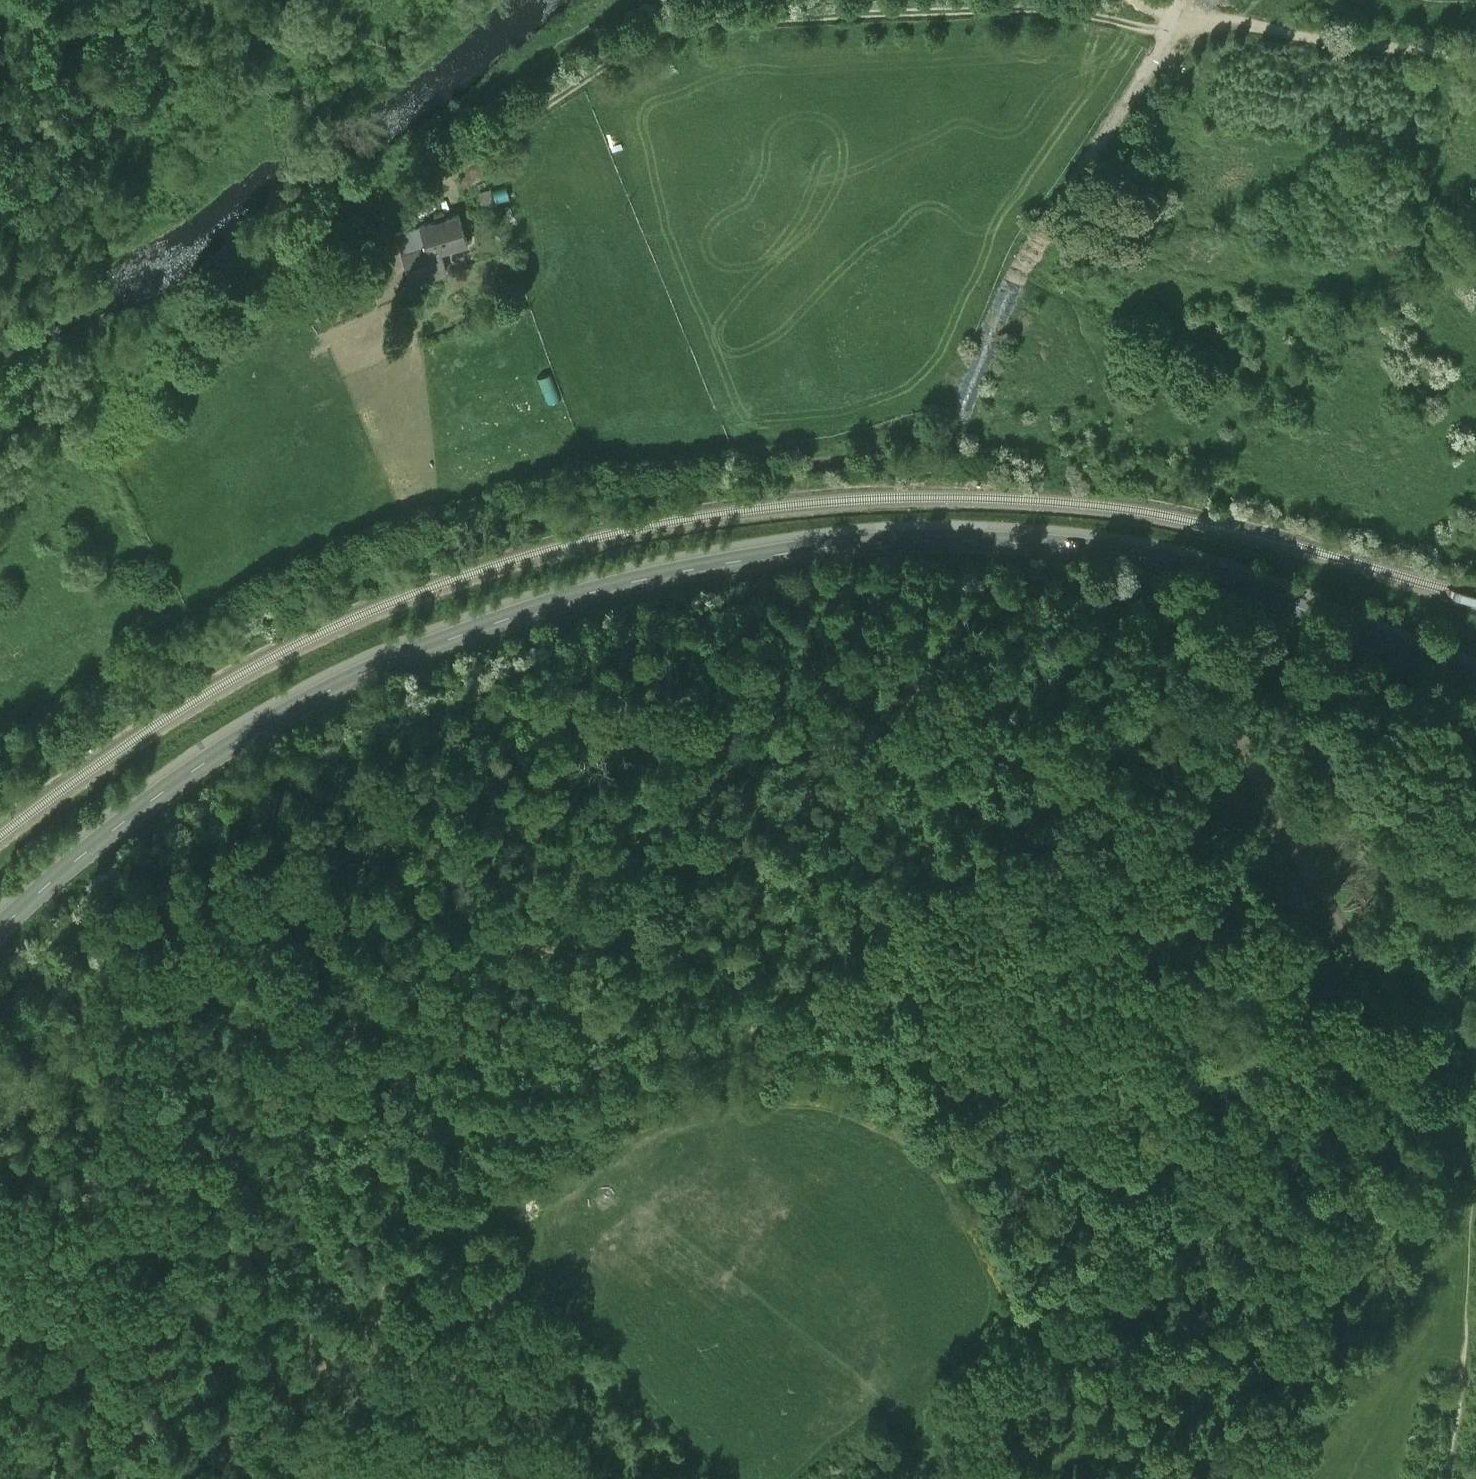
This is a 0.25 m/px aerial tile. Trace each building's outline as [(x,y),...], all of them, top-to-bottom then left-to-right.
[(459,212),(391,232),(402,268),(470,248),(459,212)]
